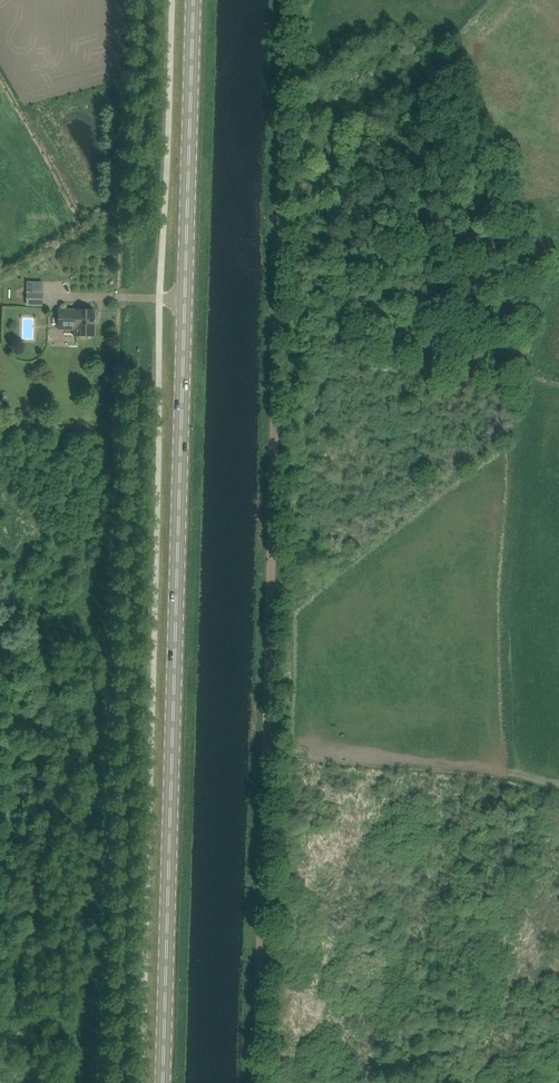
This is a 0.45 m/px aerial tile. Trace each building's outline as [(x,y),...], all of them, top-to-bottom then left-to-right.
[(28,283),(27,293),(42,293),(42,283),(28,283)] [(42,306),(42,293),(27,293),(27,305),(42,306)] [(58,309),(58,330),(74,330),(73,336),(95,337),(96,309),(75,309),(58,309)]
